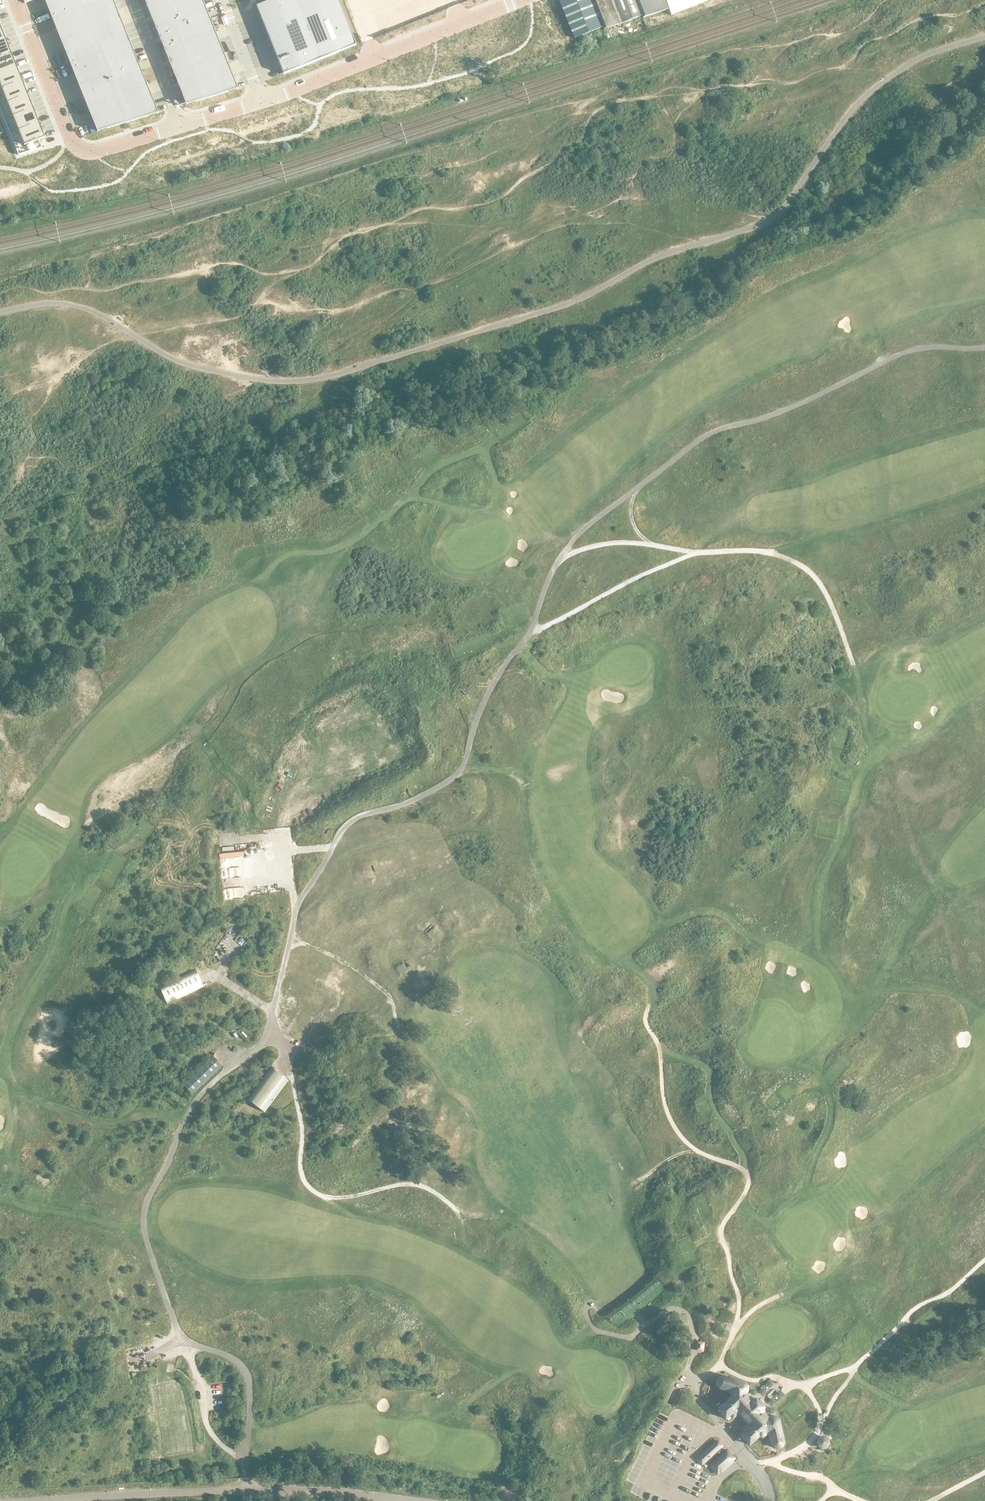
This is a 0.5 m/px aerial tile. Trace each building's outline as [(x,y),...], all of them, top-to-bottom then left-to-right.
[(52,18),(84,6),(82,0),(45,0),(52,18)] [(84,6),(93,28),(120,17),(113,0),(98,0),(84,6)] [(147,6),(156,29),(174,21),(165,0),(163,0),(147,6)] [(174,21),(206,9),(202,0),(165,0),(174,21)] [(256,6),(283,74),(356,45),(338,0),(271,0),(256,6)] [(603,27),(592,0),(562,0),(560,1),(574,38),(603,27)] [(603,27),(604,29),(622,24),(613,0),(592,0),(603,27)] [(636,0),(613,0),(622,23),(642,15),(636,0)] [(642,15),(643,18),(669,9),(665,0),(636,0),(642,15)] [(669,9),(672,15),(709,0),(665,0),(669,9)] [(84,6),(52,18),(61,41),(93,28),(84,6)] [(206,9),(174,21),(183,44),(215,31),(206,9)] [(120,17),(93,28),(102,50),(129,39),(120,17)] [(174,21),(156,29),(165,51),(183,44),(174,21)] [(252,25),(242,28),(249,52),(260,48),(252,25)] [(93,28),(61,41),(70,63),(102,50),(93,28)] [(215,31),(183,44),(187,55),(192,66),(224,53),(215,31)] [(0,41),(0,58),(11,53),(6,39),(0,41)] [(129,39),(102,50),(110,73),(138,62),(129,39)] [(183,44),(165,51),(169,62),(187,55),(183,44)] [(102,50),(70,63),(79,85),(110,73),(102,50)] [(0,58),(0,74),(17,67),(11,53),(0,58)] [(224,53),(192,66),(205,99),(238,89),(224,53)] [(187,55),(169,62),(174,73),(192,66),(187,55)] [(138,62),(110,73),(119,95),(147,84),(138,62)] [(192,66),(174,73),(186,104),(205,99),(192,66)] [(0,74),(0,90),(23,81),(17,67),(0,74)] [(110,73),(79,85),(88,108),(119,95),(110,73)] [(0,90),(0,106),(28,95),(23,81),(0,90)] [(147,84),(119,95),(130,121),(158,113),(147,84)] [(0,106),(0,110),(4,121),(33,109),(28,95),(0,106)] [(119,95),(88,108),(97,131),(130,121),(119,95)] [(33,109),(4,121),(10,134),(39,123),(33,109)] [(39,123),(10,134),(16,149),(18,155),(42,148),(39,140),(45,137),(39,123)] [(204,986),(196,969),(158,987),(167,1004),(204,986)] [(213,1055),(183,1084),(192,1094),(222,1064),(213,1055)] [(264,1112),(288,1080),(272,1068),(248,1100),(264,1112)] [(717,1378),(716,1382),(717,1385),(719,1388),(730,1391),(732,1395),(725,1401),(726,1402),(717,1410),(725,1418),(731,1412),(734,1415),(737,1413),(742,1418),(759,1402),(755,1398),(752,1401),(746,1393),(747,1388),(747,1385),(744,1382),(722,1376),(719,1376),(717,1378)] [(742,1428),(738,1432),(742,1436),(741,1436),(749,1444),(758,1435),(761,1436),(764,1434),(769,1433),(771,1445),(774,1447),(777,1448),(780,1448),(782,1445),(783,1442),(778,1420),(776,1417),(772,1416),(769,1417),(766,1419),(760,1413),(764,1407),(759,1402),(742,1418),(747,1424),(742,1428)] [(819,1447),(820,1449),(822,1451),(824,1452),(826,1452),(828,1451),(830,1450),(831,1448),(832,1446),(832,1444),(831,1442),(830,1440),(828,1439),(826,1438),(823,1438),(821,1439),(820,1441),(819,1443),(818,1445),(819,1447)] [(717,1440),(697,1459),(701,1464),(703,1462),(708,1467),(709,1465),(717,1473),(719,1471),(720,1471),(732,1461),(731,1460),(733,1458),(726,1450),(722,1454),(717,1449),(721,1446),(717,1440)]
